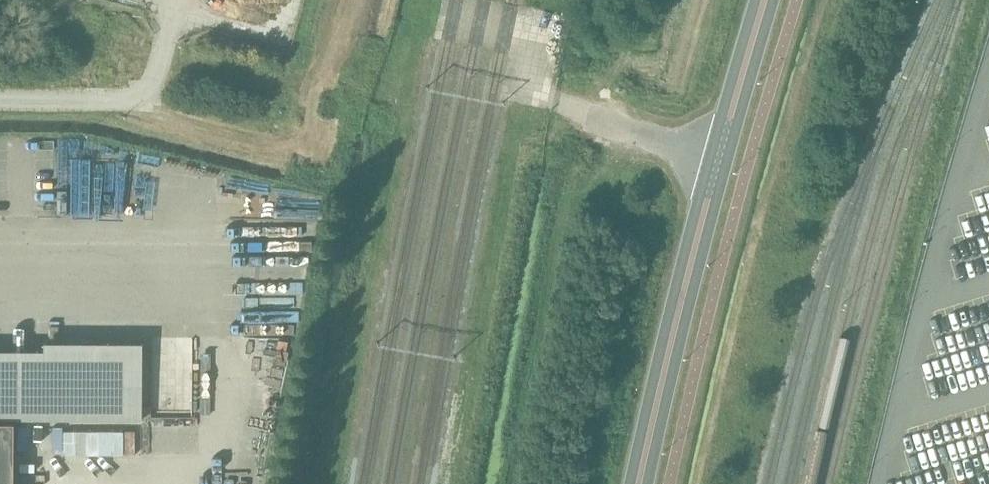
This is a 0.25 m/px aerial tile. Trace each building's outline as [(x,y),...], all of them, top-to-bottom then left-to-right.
[(141,343),(42,343),(42,351),(0,351),(0,419),(140,419),(141,343)] [(12,423),(0,423),(0,483),(12,483),(12,423)]
